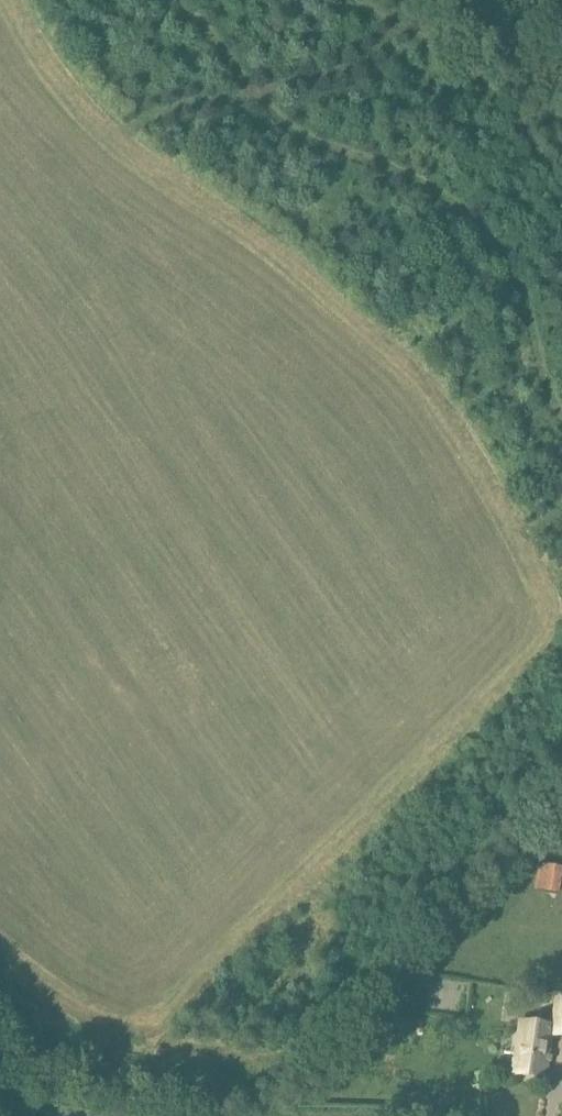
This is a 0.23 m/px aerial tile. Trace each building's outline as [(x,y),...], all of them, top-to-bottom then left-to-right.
[(557,893),(560,868),(538,865),(535,891),(557,893)] [(557,1000),(553,1028),(521,1023),(515,1056),(520,1058),(518,1075),(541,1078),(542,1066),(547,1067),(552,1035),(561,1036),(561,1001),(557,1000)]
